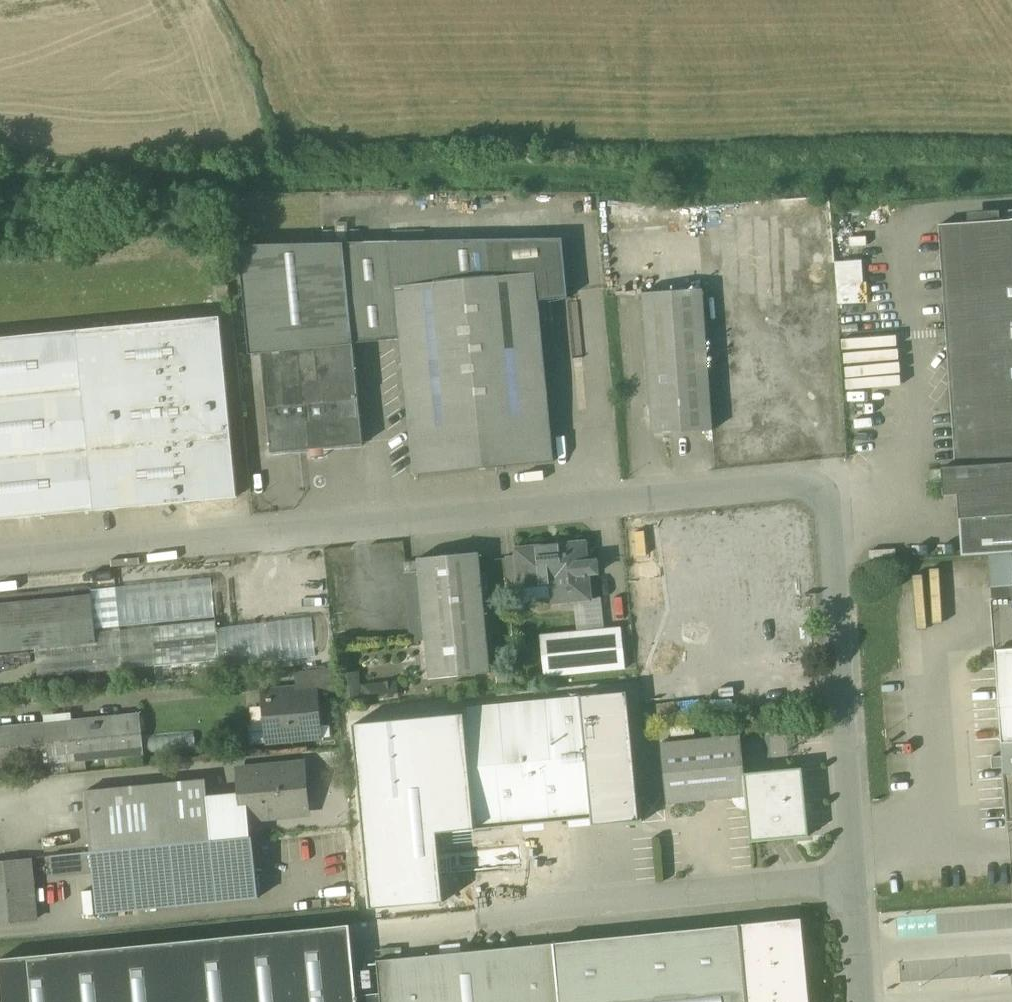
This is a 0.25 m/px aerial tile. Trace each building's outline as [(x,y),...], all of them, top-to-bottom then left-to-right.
[(955,467),(1011,463),(1011,220),(938,225),(955,467)] [(563,239),(368,244),(377,342),(401,339),(397,287),(536,273),(538,301),(568,298),(563,239)] [(368,244),(240,246),(250,355),(262,353),(353,344),(377,342),(368,244)] [(861,261),(836,262),(837,284),(863,282),(861,261)] [(536,273),(397,287),(401,339),(411,446),(414,476),(426,475),(554,462),(549,412),(538,301),(536,273)] [(703,289),(643,293),(648,375),(661,374),(665,434),(712,431),(703,289)] [(0,340),(0,398),(83,390),(95,509),(236,496),(219,319),(0,340)] [(353,344),(262,353),(271,454),(363,445),(353,344)] [(0,398),(0,518),(95,509),(83,390),(0,398)] [(942,468),(944,496),(958,495),(959,519),(1011,515),(1011,463),(955,467),(942,468)] [(959,519),(962,556),(1011,553),(1011,515),(959,519)] [(585,543),(517,550),(520,586),(557,582),(559,602),(590,599),(585,543)] [(479,553),(418,559),(420,572),(426,640),(430,679),(491,673),(479,553)] [(420,572),(406,574),(412,641),(426,640),(420,572)] [(0,596),(0,653),(97,644),(91,587),(0,596)] [(621,629),(541,636),(545,676),(625,669),(621,629)] [(995,650),(999,697),(998,697),(1002,756),(992,757),(993,769),(1003,768),(1007,822),(1011,822),(1011,649),(995,650)] [(336,668),(297,672),(298,688),(317,686),(318,692),(338,690),(336,668)] [(298,688),(262,691),(267,743),(322,738),(318,692),(317,686),(298,688)] [(627,692),(580,697),(591,819),(592,825),(624,822),(624,826),(626,826),(625,825),(642,823),(640,800),(641,800),(641,798),(637,799),(627,692)] [(580,697),(464,708),(475,830),(591,819),(580,697)] [(0,727),(0,769),(144,755),(140,714),(0,727)] [(251,726),(251,742),(262,742),(262,726),(251,726)] [(741,736),(661,744),(667,804),(746,796),(747,796),(745,774),(741,736)] [(299,764),(243,770),(246,798),(249,819),(304,814),(299,764)] [(802,769),(745,774),(747,796),(746,796),(751,842),(809,837),(802,769)] [(207,780),(86,791),(92,853),(212,841),(209,802),(207,780)] [(246,798),(209,802),(212,841),(251,837),(249,819),(246,798)] [(212,841),(92,853),(93,865),(98,914),(258,898),(252,837),(251,837),(212,841)] [(92,853),(51,857),(53,874),(88,871),(87,865),(93,865),(92,853)] [(0,862),(0,923),(36,920),(30,859),(0,862)] [(740,925),(740,926),(747,1001),(809,1001),(802,919),(740,925)] [(554,944),(559,1001),(747,1001),(740,926),(740,925),(554,944)] [(0,960),(0,977),(2,1001),(381,1001),(380,994),(357,996),(350,926),(0,960)] [(377,961),(380,994),(381,1001),(559,1001),(554,944),(377,961)]
